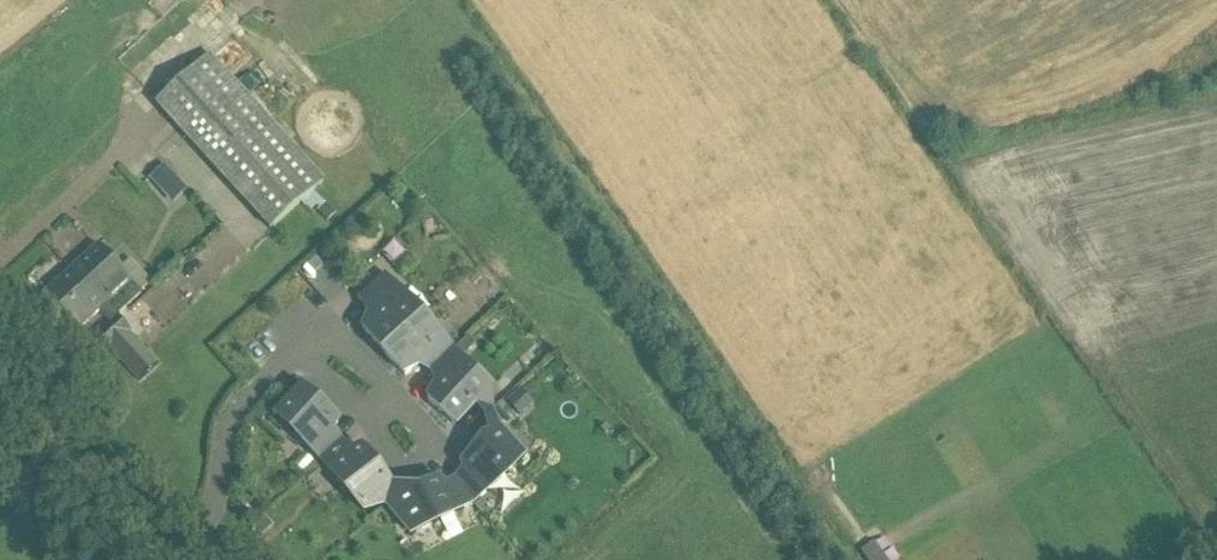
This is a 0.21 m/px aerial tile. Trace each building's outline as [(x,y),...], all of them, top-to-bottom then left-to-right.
[(158,100),(269,230),(327,181),(215,51),(158,100)] [(149,179),(172,204),(189,189),(166,164),(149,179)] [(61,314),(115,264),(98,246),(44,295),(61,314)] [(78,332),(99,313),(111,324),(115,319),(142,294),(115,264),(61,314),(78,332)] [(385,353),(422,318),(385,277),(362,299),(378,316),(363,329),(385,353)] [(422,362),(432,373),(454,353),(422,318),(385,353),(406,376),(422,362)] [(111,324),(96,337),(139,383),(158,365),(145,352),(115,319),(111,324)] [(454,353),(432,373),(443,385),(428,401),(456,426),(491,389),(464,364),(454,353)] [(324,461),(342,444),(330,431),(338,422),(302,389),(277,416),(314,450),(324,461)] [(521,416),(534,405),(520,390),(508,402),(521,416)] [(469,469),(456,479),(473,505),(526,457),(501,430),(464,464),(469,469)] [(342,444),(324,461),(331,469),(364,512),(388,493),(392,491),(393,490),(362,449),(353,456),(342,444)] [(440,481),(395,504),(411,537),(473,505),(456,479),(443,488),(440,481)]
